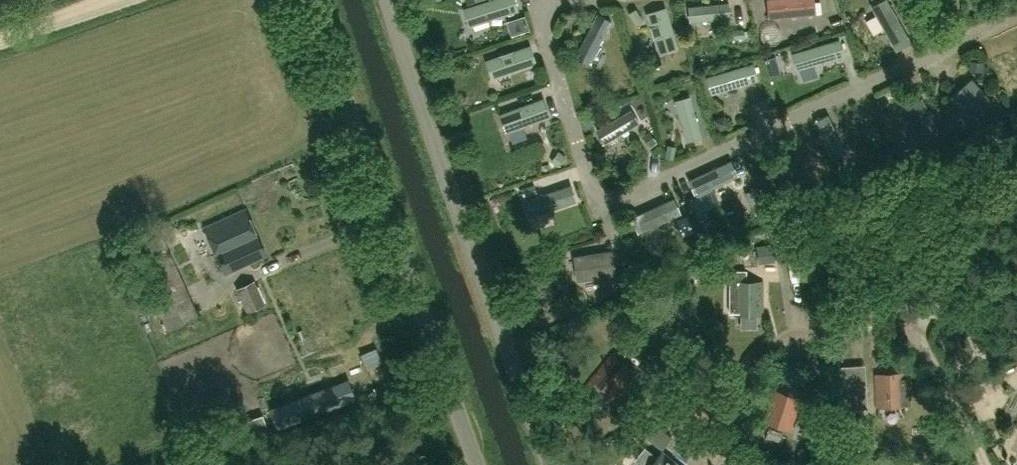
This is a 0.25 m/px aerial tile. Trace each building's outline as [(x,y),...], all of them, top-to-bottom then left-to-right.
[(471,25),(518,10),(514,0),(485,0),(465,7),(471,25)] [(814,0),(768,0),(770,18),(815,13),(814,0)] [(910,42),(887,0),(872,8),(896,50),(910,42)] [(730,17),(728,3),(689,6),(691,21),(730,17)] [(676,46),(665,8),(646,13),(657,51),(676,46)] [(610,20),(597,14),(575,56),(588,63),(610,20)] [(844,56),(839,39),(793,52),(798,69),(844,56)] [(493,78),(536,64),(529,45),(487,60),(493,78)] [(713,93),(758,80),(753,63),(708,77),(713,93)] [(990,100),(972,79),(950,97),(969,119),(990,100)] [(501,113),(508,132),(550,116),(543,98),(501,113)] [(675,102),(686,142),(701,138),(690,98),(675,102)] [(899,109),(916,143),(938,132),(921,98),(899,109)] [(639,122),(631,109),(597,129),(605,142),(639,122)] [(621,158),(654,136),(645,123),(613,145),(621,158)] [(698,195),(740,175),(733,160),(691,181),(698,195)] [(526,198),(532,216),(575,202),(569,183),(526,198)] [(684,211),(676,196),(635,217),(642,231),(684,211)] [(244,210),(204,228),(225,273),(265,254),(244,210)] [(772,242),(757,244),(759,262),(774,260),(772,242)] [(611,251),(574,256),(578,280),(615,275),(611,251)] [(761,283),(745,283),(745,271),(729,271),(729,314),(761,314),(761,283)] [(263,304),(253,282),(238,288),(248,310),(263,304)] [(171,314),(179,339),(210,329),(202,304),(171,314)] [(616,401),(635,375),(613,358),(593,384),(616,401)] [(909,406),(909,376),(877,377),(877,407),(909,406)] [(355,399),(349,384),(349,382),(319,393),(318,391),(272,409),(279,427),(355,399)] [(764,421),(792,430),(801,401),(774,392),(764,421)] [(660,451),(649,464),(678,464),(660,451)]
